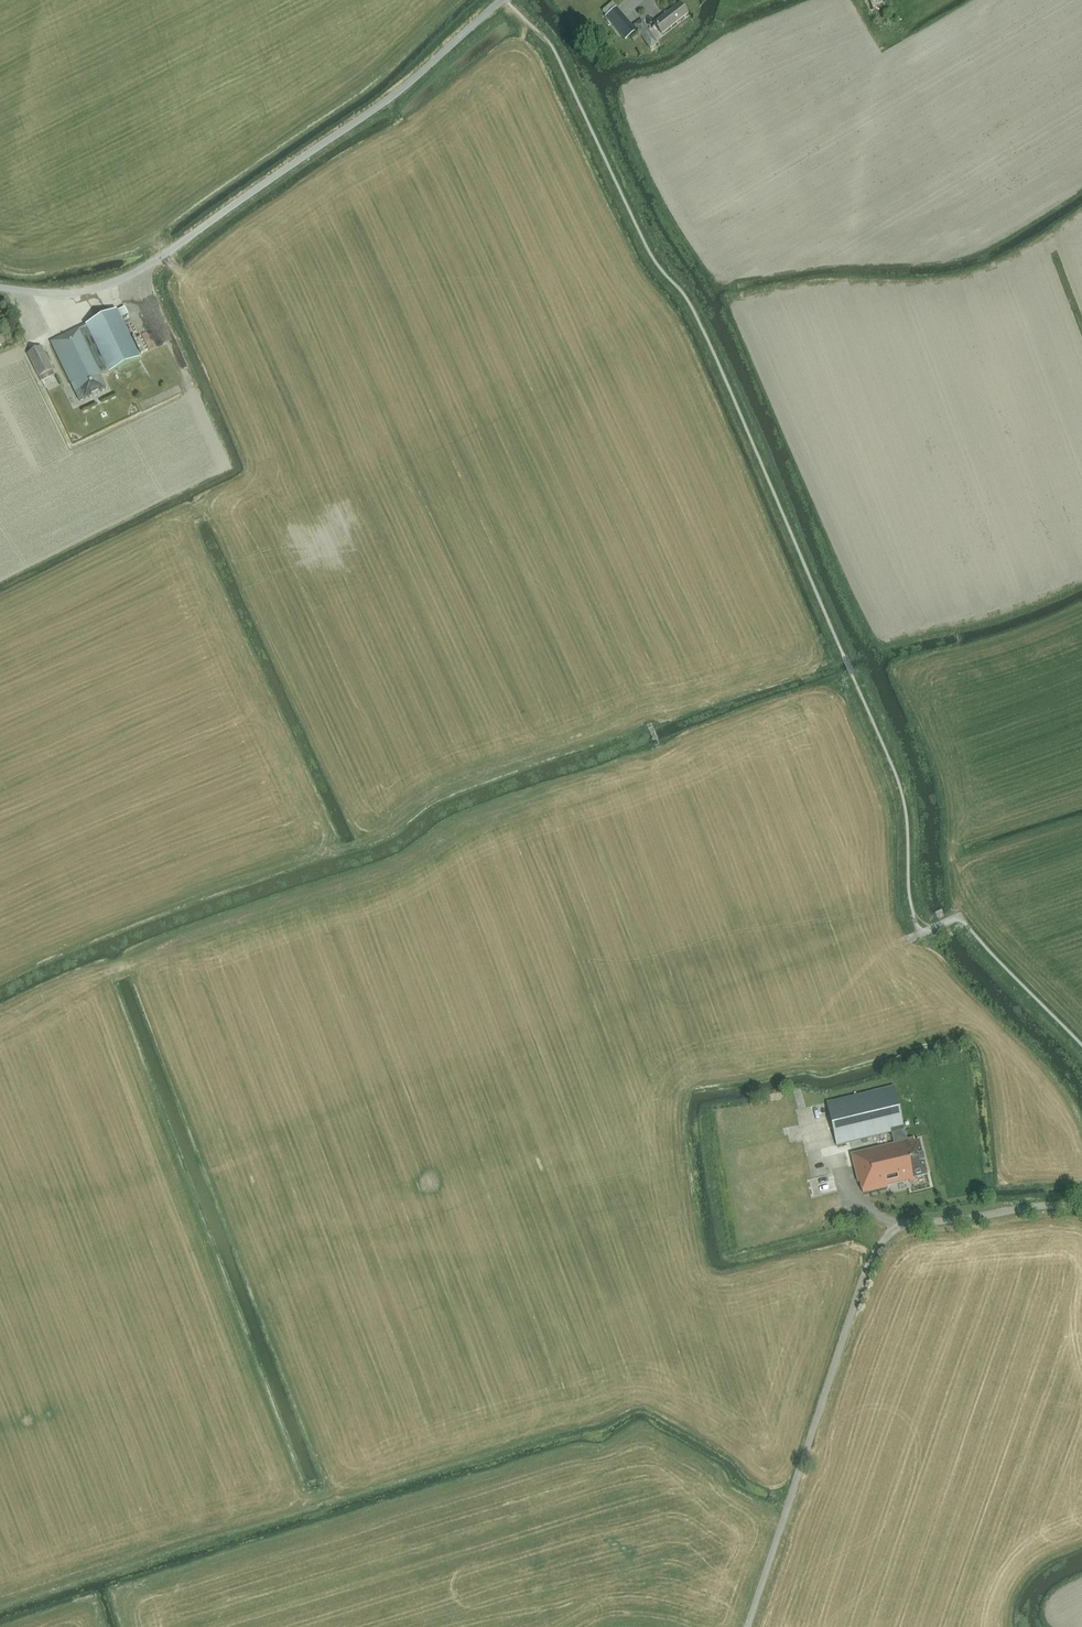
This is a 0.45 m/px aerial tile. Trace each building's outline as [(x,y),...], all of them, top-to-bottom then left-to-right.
[(662,34),(688,13),(680,3),(654,23),(662,34)] [(616,7),(605,17),(614,27),(625,17),(616,7)] [(650,48),(657,43),(642,20),(634,25),(650,48)] [(632,40),(638,36),(635,31),(629,35),(632,40)] [(140,358),(116,310),(50,342),(79,402),(83,400),(106,389),(100,377),(140,358)] [(39,377),(52,370),(41,346),(27,353),(39,377)] [(915,1142),(914,1138),(906,1139),(894,1086),(826,1103),(836,1145),(891,1132),(894,1145),(851,1155),(858,1183),(860,1182),(863,1193),(913,1181),(913,1178),(927,1175),(919,1141),(915,1142)] [(893,1199),(890,1190),(877,1194),(879,1203),(893,1199)]
